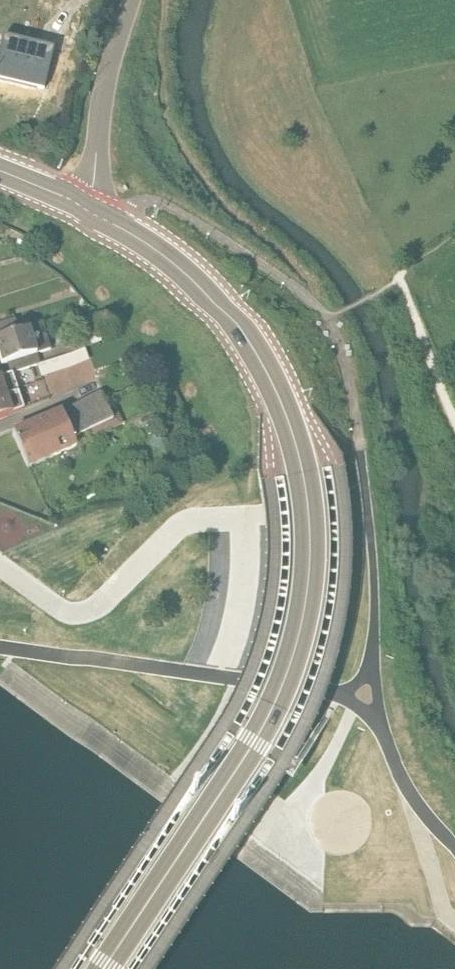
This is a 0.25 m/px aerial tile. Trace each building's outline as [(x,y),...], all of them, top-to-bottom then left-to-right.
[(2,38),(0,46),(0,81),(42,91),(48,66),(52,49),(2,38)] [(48,66),(42,91),(54,94),(60,69),(48,66)] [(19,331),(15,318),(0,323),(0,338),(19,331)] [(0,364),(6,362),(9,373),(39,363),(36,353),(50,348),(42,324),(19,331),(0,338),(0,364)] [(66,354),(100,342),(98,332),(87,336),(86,333),(61,341),(66,354)] [(83,350),(36,365),(40,378),(87,362),(83,350)] [(23,408),(11,373),(0,377),(0,417),(23,408)] [(99,395),(12,432),(27,467),(75,447),(72,440),(85,433),(89,441),(123,425),(113,404),(105,408),(99,395)] [(357,835),(365,822),(342,809),(334,822),(357,835)]
